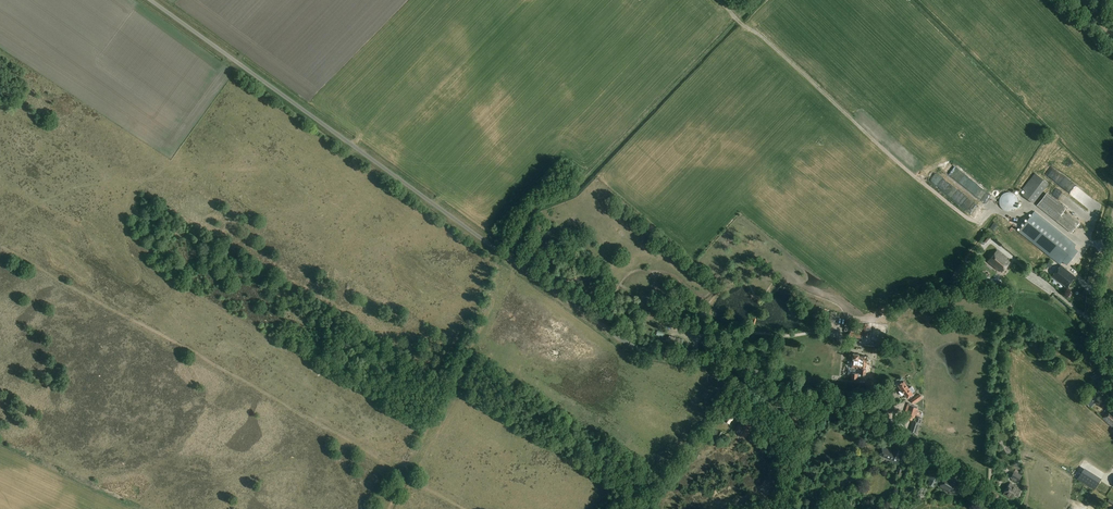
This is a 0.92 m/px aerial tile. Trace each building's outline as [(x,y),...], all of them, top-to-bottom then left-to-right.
[(958,186),(964,179),(951,167),(945,174),(958,186)] [(1023,189),(1026,191),(1023,195),(1034,204),(1049,184),(1035,173),(1023,189)] [(1069,184),(1059,176),(1055,182),(1068,192),(1070,190),(1066,187),(1069,184)] [(987,208),(993,200),(980,190),(974,198),(987,208)] [(973,205),(972,206),(953,192),(952,195),(954,197),(951,201),(968,213),(968,212),(975,217),(977,215),(980,217),(983,213),(973,205)] [(1015,209),(1016,208),(1017,207),(1018,205),(1018,204),(1018,202),(1018,200),(1018,199),(1017,197),(1016,196),(1015,195),(1013,194),(1012,193),(1010,193),(1009,193),(1007,193),(1006,193),(1004,194),(1003,195),(1002,196),(1001,197),(1000,199),(999,200),(999,202),(999,204),(1000,205),(1001,207),(1002,208),(1003,209),(1004,210),(1006,211),(1007,211),(1009,211),(1010,211),(1012,211),(1013,210),(1015,209)] [(1072,233),(1080,222),(1065,210),(1066,209),(1047,193),(1038,206),(1072,233)] [(1076,245),(1035,212),(1019,231),(1060,264),(1063,261),(1066,264),(1077,251),(1074,248),(1076,245)] [(1002,272),(1010,262),(1006,259),(1007,258),(997,250),(988,262),(997,270),(998,269),(1002,272)] [(968,275),(972,269),(965,264),(961,270),(968,275)] [(1068,287),(1076,277),(1061,265),(1052,276),(1061,284),(1063,282),(1068,287)] [(1040,284),(1041,281),(1031,274),(1028,279),(1041,288),(1043,286),(1040,284)] [(862,333),(850,332),(849,340),(862,341),(862,333)] [(866,374),(867,357),(859,356),(859,354),(853,354),(852,368),(849,368),(848,374),(852,375),(851,378),(858,379),(858,373),(861,373),(861,374),(863,374),(866,374)] [(1094,383),(1100,380),(1096,373),(1090,377),(1094,383)] [(909,388),(904,381),(898,386),(901,390),(899,392),(902,396),(904,394),(908,399),(914,395),(912,393),(915,391),(912,386),(909,388)] [(1084,402),(1089,407),(1098,397),(1093,392),(1084,402)] [(920,394),(911,400),(914,404),(923,398),(920,394)] [(915,419),(918,408),(909,406),(906,416),(915,419)] [(1111,409),(1103,418),(1112,426),(1112,411),(1111,409)] [(733,421),(736,414),(728,411),(724,421),(730,424),(732,421),(733,421)] [(920,425),(922,418),(917,416),(915,420),(914,420),(909,433),(916,435),(919,425),(920,425)] [(753,426),(748,423),(749,421),(746,420),(743,426),(741,425),(741,426),(739,425),(735,431),(737,432),(739,433),(738,434),(745,438),(749,430),(750,431),(753,426)] [(893,453),(892,453),(893,452),(883,447),(880,455),(899,463),(902,457),(900,457),(903,451),(895,447),(893,453)] [(812,476),(815,469),(808,467),(806,474),(812,476)] [(1101,481),(1084,470),(1078,479),(1095,490),(1101,481)] [(1019,482),(1022,475),(1015,471),(1011,478),(1019,482)] [(957,495),(962,487),(954,482),(954,480),(946,476),(940,486),(951,493),(951,492),(955,494),(955,493),(957,495)] [(1019,497),(1022,489),(1017,487),(1010,483),(1003,493),(1012,499),(1015,495),(1019,497)]
